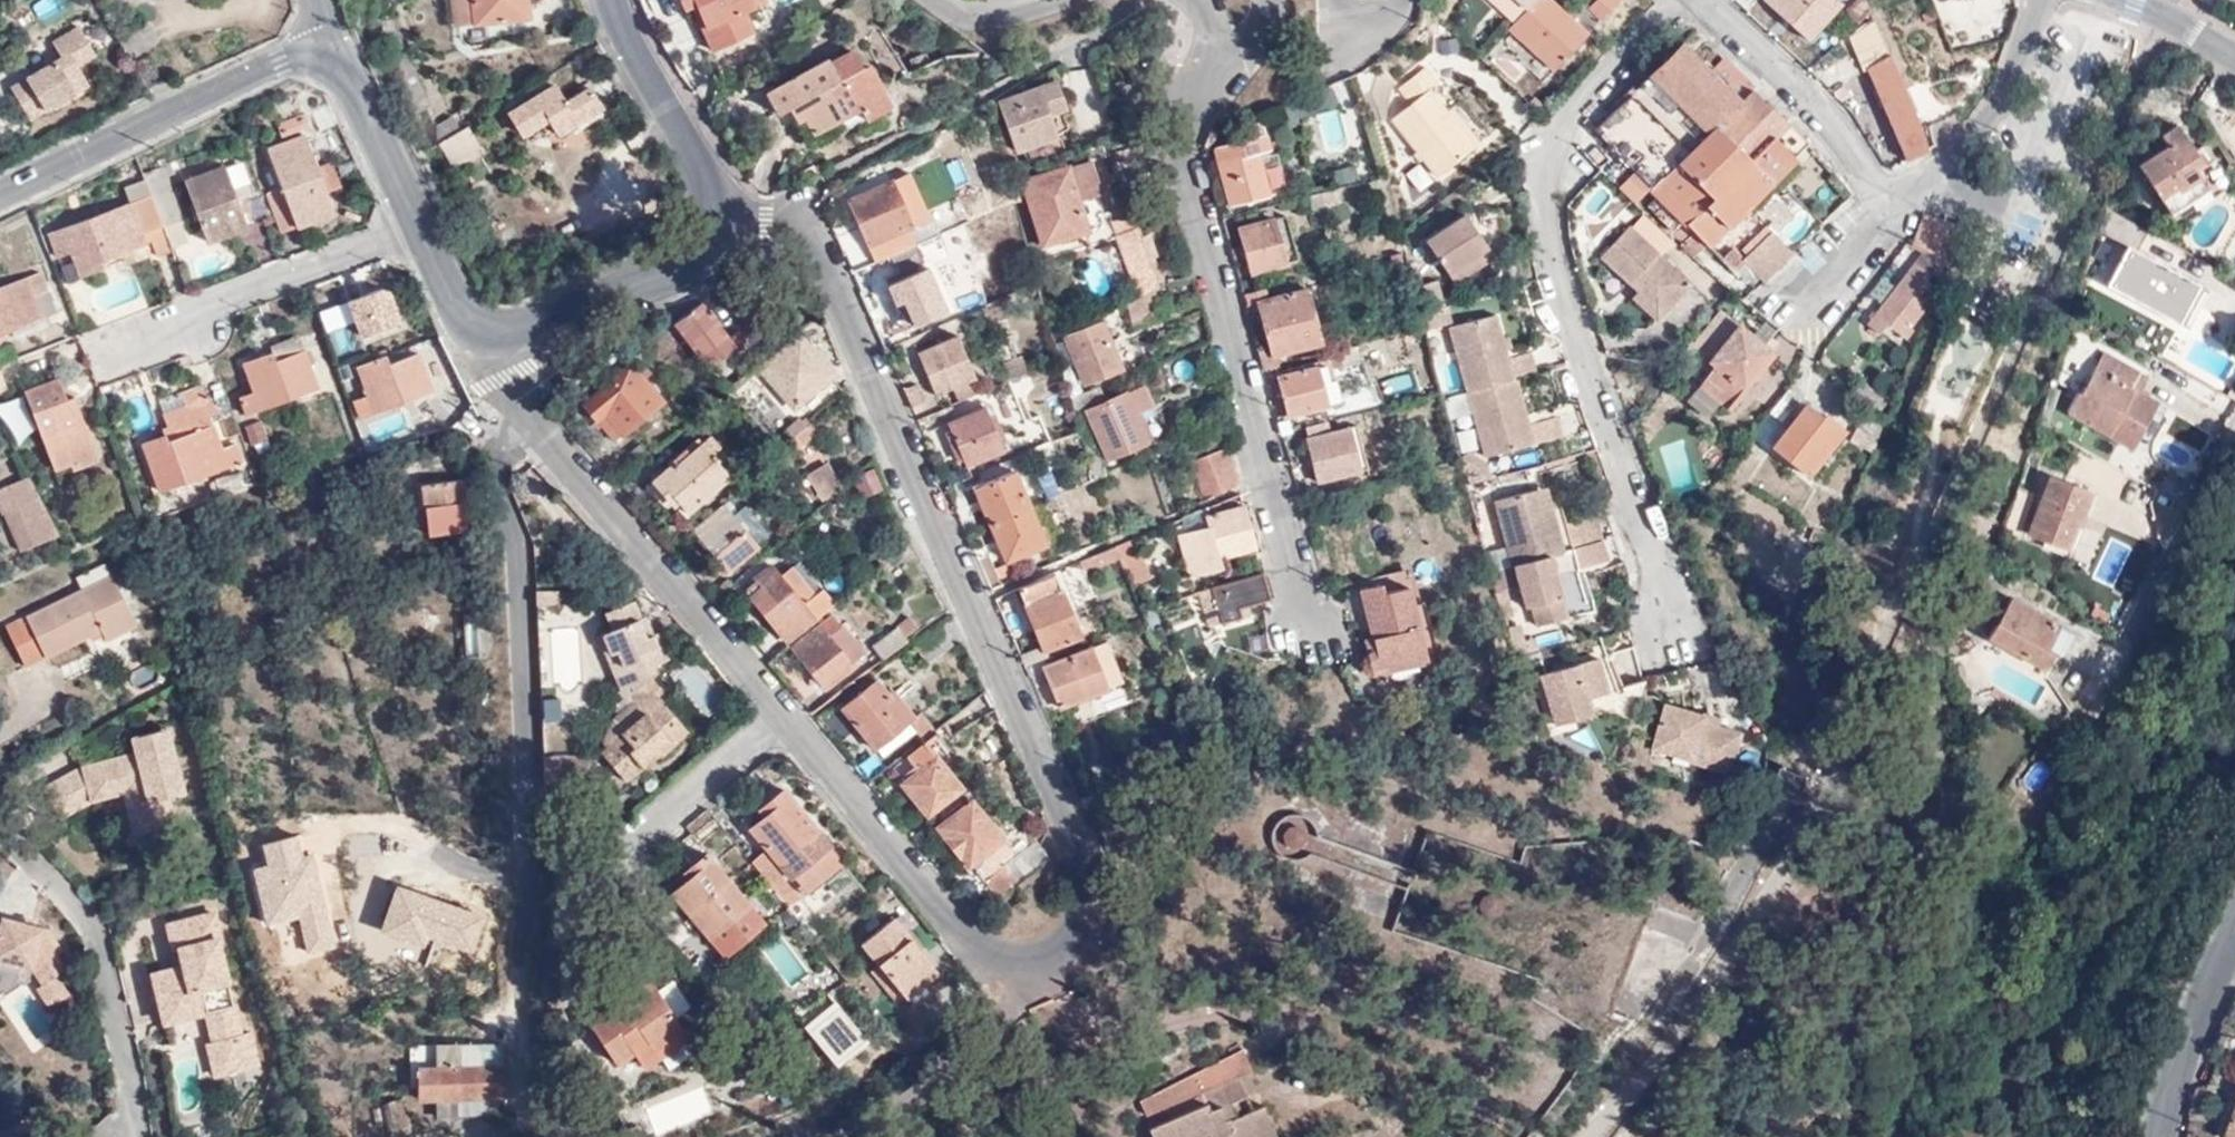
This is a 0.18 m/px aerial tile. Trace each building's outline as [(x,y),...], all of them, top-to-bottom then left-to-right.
[(473,0),(453,0),(457,24),(475,22),(473,0)] [(475,22),(528,16),(526,0),(473,0),(475,22)] [(767,0),(684,0),(686,6),(691,4),(713,49),(776,20),(767,0)] [(1512,23),(1507,28),(1511,30),(1537,0),(1486,0),(1512,23)] [(1511,30),(1558,72),(1589,36),(1547,0),(1537,0),(1511,30)] [(1619,0),(1596,0),(1588,10),(1601,21),(1619,0)] [(1812,39),(1844,3),(1841,0),(1770,0),(1812,39)] [(1848,10),(1859,23),(1870,12),(1864,0),(1858,0),(1848,10)] [(2016,8),(2014,0),(1981,0),(1984,15),(2016,8)] [(1870,12),(1848,34),(1856,52),(1884,41),(1870,12)] [(60,58),(9,87),(30,124),(90,91),(79,72),(100,60),(81,26),(51,43),(60,58)] [(2220,38),(2234,47),(2234,29),(2223,30),(2220,38)] [(1869,71),(1908,160),(1930,149),(1884,41),(1856,52),(1864,72),(1869,71)] [(1710,71),(1681,44),(1596,132),(1661,195),(1686,220),(1709,243),(1801,150),(1808,140),(1723,59),(1710,71)] [(778,111),(789,107),(798,102),(806,119),(814,132),(859,108),(865,120),(886,109),(852,47),(768,91),(778,111)] [(430,105),(405,51),(392,57),(418,111),(430,105)] [(1401,102),(1385,64),(1356,76),(1372,114),(1401,102)] [(1431,93),(1439,87),(1427,71),(1400,92),(1412,107),(1393,121),(1435,179),(1473,152),(1431,93)] [(1069,111),(1059,81),(1000,104),(1016,150),(1062,133),(1057,117),(1069,111)] [(567,100),(555,84),(508,111),(521,132),(547,118),(557,132),(603,106),(591,86),(567,100)] [(1287,126),(1297,122),(1296,118),(1329,106),(1322,86),(1279,104),(1287,126)] [(798,102),(789,107),(798,124),(806,119),(798,102)] [(2177,106),(2176,113),(2185,115),(2187,107),(2177,106)] [(311,124),(307,112),(279,124),(283,135),(311,124)] [(1232,203),(1268,193),(1287,188),(1277,150),(1270,152),(1262,121),(1228,130),(1231,141),(1217,146),(1232,203)] [(467,125),(440,142),(450,160),(461,154),(466,163),(481,154),(472,139),(474,138),(467,125)] [(2140,165),(2160,196),(2177,183),(2182,189),(2202,175),(2199,169),(2206,165),(2178,125),(2162,135),(2169,146),(2140,165)] [(335,210),(326,189),(317,164),(305,133),(267,146),(282,183),(298,225),(335,210)] [(317,164),(326,189),(341,183),(331,160),(317,164)] [(1420,195),(1435,183),(1420,162),(1404,173),(1420,195)] [(246,222),(224,164),(184,177),(207,237),(246,222)] [(1104,219),(1088,164),(1021,184),(1040,247),(1099,229),(1097,222),(1104,219)] [(145,174),(143,168),(102,184),(107,196),(131,187),(137,197),(50,233),(69,280),(109,263),(107,258),(144,242),(153,238),(157,251),(171,245),(166,230),(165,228),(155,203),(145,174)] [(160,168),(145,174),(155,203),(172,196),(160,168)] [(847,199),(873,262),(892,254),(916,243),(913,237),(929,231),(905,174),(847,199)] [(2177,183),(2160,196),(2172,213),(2210,189),(2202,175),(2182,189),(2177,183)] [(282,231),(298,225),(282,183),(265,191),(282,231)] [(1323,191),(1308,195),(1312,208),(1326,204),(1323,191)] [(172,196),(155,203),(165,228),(185,220),(175,194),(172,196)] [(1686,220),(1661,195),(1647,209),(1672,234),(1686,220)] [(1177,214),(1173,202),(1165,205),(1168,218),(1177,214)] [(1424,241),(1448,276),(1487,248),(1494,258),(1503,252),(1501,212),(1480,213),(1480,227),(1475,230),(1463,214),(1424,241)] [(1925,213),(1911,245),(1916,247),(1944,261),(1957,226),(1925,213)] [(1135,297),(1150,292),(1153,291),(1151,286),(1162,283),(1154,259),(1157,258),(1150,237),(1141,239),(1134,217),(1110,225),(1135,297)] [(1287,260),(1276,217),(1239,227),(1249,270),(1287,260)] [(1696,256),(1709,243),(1686,220),(1672,234),(1696,256)] [(171,245),(178,262),(192,255),(180,223),(166,230),(171,245)] [(1637,291),(1663,313),(1689,282),(1627,226),(1599,257),(1637,291)] [(1761,283),(1791,255),(1770,233),(1741,263),(1761,283)] [(107,258),(109,263),(113,272),(149,257),(144,242),(107,258)] [(2104,263),(2112,248),(2102,242),(2094,256),(2104,263)] [(916,243),(892,254),(898,270),(922,260),(916,243)] [(163,270),(178,263),(178,262),(171,245),(157,251),(163,270)] [(2179,323),(2200,285),(2130,245),(2108,283),(2179,323)] [(1944,261),(1916,247),(1912,259),(1917,264),(1933,276),(1938,280),(1944,261)] [(1487,248),(1448,276),(1455,286),(1494,258),(1487,248)] [(1933,276),(1917,264),(1869,325),(1881,334),(1890,325),(1902,335),(1910,325),(1912,326),(1926,308),(1923,305),(1927,300),(1924,297),(1932,285),(1928,282),(1933,276)] [(944,311),(924,266),(886,283),(895,304),(905,301),(915,324),(944,311)] [(39,271),(0,287),(0,330),(54,309),(39,271)] [(1444,304),(1439,281),(1416,286),(1421,310),(1444,304)] [(387,282),(346,295),(357,331),(398,318),(387,282)] [(2211,290),(2200,285),(2179,323),(2189,329),(2211,290)] [(1259,301),(1258,300),(1268,297),(1265,287),(1242,293),(1246,305),(1259,301)] [(1259,301),(1270,346),(1272,352),(1276,351),(1321,339),(1307,287),(1258,300),(1259,301)] [(1131,324),(1163,311),(1155,291),(1153,291),(1150,292),(1123,303),(1131,324)] [(1656,320),(1663,313),(1637,291),(1632,298),(1656,320)] [(995,298),(978,306),(986,323),(998,318),(1003,315),(995,298)] [(730,337),(701,302),(673,323),(709,369),(714,366),(721,374),(727,375),(740,364),(740,359),(732,349),(745,339),(738,331),(730,337)] [(1450,325),(1467,390),(1513,379),(1512,376),(1536,369),(1530,352),(1507,358),(1495,313),(1450,325)] [(1705,339),(1699,334),(1688,350),(1713,369),(1700,386),(1720,402),(1729,409),(1773,352),(1727,313),(1705,339)] [(998,318),(986,323),(993,339),(1005,334),(998,318)] [(1084,380),(1122,364),(1105,321),(1067,337),(1084,380)] [(420,354),(434,391),(455,384),(436,327),(416,334),(416,336),(385,346),(390,358),(391,363),(420,354)] [(1408,347),(1424,344),(1420,331),(1404,336),(1408,347)] [(974,377),(955,334),(916,351),(935,394),(974,377)] [(831,372),(798,335),(760,368),(794,406),(831,372)] [(275,362),(304,352),(297,338),(270,347),(272,354),(275,362)] [(996,345),(1003,362),(1016,356),(1008,340),(996,345)] [(1354,344),(1337,348),(1342,362),(1357,358),(1354,344)] [(1262,367),(1279,363),(1276,351),(1272,352),(1270,346),(1257,350),(1262,367)] [(2141,387),(2149,373),(2104,347),(2081,385),(2079,385),(2066,405),(2132,443),(2159,398),(2141,387)] [(317,391),(304,352),(275,362),(272,354),(244,364),(252,392),(239,397),(245,416),(317,391)] [(363,418),(434,391),(420,354),(391,363),(390,358),(354,371),(362,392),(355,396),(363,418)] [(1003,362),(1011,378),(1027,371),(1020,354),(1016,356),(1003,362)] [(582,405),(596,421),(608,412),(625,433),(661,403),(640,381),(648,374),(637,361),(582,405)] [(1166,389),(1155,362),(1142,367),(1153,394),(1166,389)] [(1071,363),(1061,365),(1070,395),(1080,391),(1071,363)] [(1324,364),(1318,365),(1322,379),(1328,378),(1324,364)] [(1322,379),(1318,365),(1279,375),(1287,412),(1309,406),(1309,405),(1327,400),(1328,401),(1339,398),(1333,376),(1328,378),(1322,379)] [(60,377),(9,395),(17,421),(35,414),(55,466),(71,459),(76,467),(100,458),(77,397),(70,401),(60,377)] [(1513,379),(1467,390),(1476,426),(1487,423),(1494,453),(1561,435),(1557,416),(1527,423),(1516,378),(1513,379)] [(1776,379),(1759,400),(1772,411),(1790,390),(1776,379)] [(901,388),(910,407),(923,401),(914,382),(901,388)] [(1103,395),(1100,383),(1080,391),(1070,395),(1074,407),(1103,395)] [(1146,443),(1142,433),(1134,415),(1147,409),(1153,406),(1143,383),(1085,409),(1107,460),(1146,443)] [(170,443),(215,426),(211,415),(218,412),(214,399),(209,400),(203,386),(186,393),(192,406),(168,416),(171,428),(164,431),(166,435),(170,443)] [(1709,418),(1720,402),(1700,386),(1689,402),(1709,418)] [(1801,398),(1790,390),(1772,411),(1784,420),(1801,398)] [(1887,416),(1869,401),(1856,420),(1861,423),(1879,435),(1887,416)] [(990,403),(984,406),(1002,447),(1008,444),(990,403)] [(1844,427),(1827,413),(1824,415),(1809,403),(1774,447),(1809,473),(1844,427)] [(1002,447),(984,406),(948,422),(965,463),(1002,447)] [(1134,415),(1142,433),(1155,427),(1147,409),(1134,415)] [(608,412),(596,421),(614,442),(625,433),(608,412)] [(1020,419),(1033,448),(1045,443),(1032,415),(1020,419)] [(805,428),(806,427),(798,416),(783,431),(791,440),(805,428)] [(1277,422),(1279,432),(1293,429),(1291,419),(1277,422)] [(1327,421),(1305,426),(1307,434),(1329,428),(1327,421)] [(1329,428),(1307,434),(1318,480),(1362,469),(1350,423),(1329,428)] [(1487,423),(1476,426),(1484,455),(1494,453),(1487,423)] [(1879,435),(1861,423),(1852,436),(1872,451),(1879,435)] [(224,448),(215,426),(170,443),(166,435),(143,443),(159,491),(242,462),(235,443),(224,448)] [(813,438),(805,428),(791,440),(800,450),(813,438)] [(673,461),(650,483),(672,510),(685,524),(708,505),(703,500),(728,479),(716,465),(720,461),(714,455),(720,450),(708,437),(677,464),(673,461)] [(1204,499),(1238,485),(1227,447),(1189,462),(1204,499)] [(829,498),(840,488),(828,466),(808,476),(821,501),(829,498)] [(977,485),(991,520),(1027,505),(1047,497),(1042,485),(1024,493),(1014,469),(977,485)] [(2081,517),(2092,490),(2050,473),(2029,531),(2071,547),(2081,517)] [(460,479),(462,501),(475,500),(472,478),(460,479)] [(423,484),(424,506),(427,533),(466,529),(462,501),(460,479),(423,484)] [(672,510),(650,483),(645,487),(667,515),(672,510)] [(417,506),(424,506),(423,484),(415,484),(417,506)] [(1541,485),(1531,488),(1539,517),(1549,513),(1541,485)] [(2020,487),(2007,523),(2022,529),(2036,492),(2020,487)] [(841,491),(840,488),(829,498),(841,491)] [(1492,498),(1510,561),(1511,561),(1547,553),(1559,549),(1549,513),(1539,517),(1531,488),(1492,498)] [(2099,493),(2092,490),(2081,517),(2089,520),(2099,493)] [(722,504),(694,529),(728,572),(757,547),(722,504)] [(6,511),(23,549),(37,542),(20,505),(6,511)] [(1027,505),(991,520),(1006,556),(1043,540),(1027,505)] [(1219,557),(1255,548),(1244,505),(1206,515),(1209,527),(1180,534),(1191,573),(1222,566),(1219,557)] [(1587,542),(1599,539),(1592,514),(1565,522),(1571,546),(1587,542)] [(1135,536),(1081,558),(1087,571),(1119,558),(1131,586),(1152,577),(1135,536)] [(2112,587),(2130,545),(2108,536),(2090,577),(2112,587)] [(1605,559),(1599,539),(1587,542),(1571,546),(1568,547),(1574,567),(1605,559)] [(1547,553),(1511,561),(1523,605),(1529,603),(1533,624),(1564,616),(1547,553)] [(834,601),(822,586),(813,594),(792,565),(780,574),(771,562),(755,575),(756,577),(746,585),(746,588),(775,624),(777,624),(787,638),(834,601)] [(1053,571),(1018,586),(1044,648),(1078,634),(1053,571)] [(1269,600),(1262,572),(1210,588),(1220,623),(1238,618),(1237,610),(1269,600)] [(138,623),(115,574),(4,629),(23,668),(104,629),(109,638),(138,623)] [(1382,593),(1380,584),(1360,589),(1374,647),(1365,649),(1371,671),(1389,667),(1390,671),(1428,660),(1409,586),(1382,593)] [(557,591),(537,592),(537,603),(558,603),(557,591)] [(651,674),(658,668),(654,660),(668,653),(659,627),(656,628),(647,609),(641,610),(635,597),(609,608),(615,622),(603,628),(612,647),(616,645),(624,660),(620,662),(628,681),(631,681),(634,689),(651,674)] [(1988,639),(2043,668),(2051,651),(2044,647),(2057,622),(2010,597),(1988,639)] [(830,611),(794,640),(790,644),(822,685),(849,664),(847,661),(861,652),(830,611)] [(884,658),(909,639),(906,636),(920,624),(909,611),(870,641),(884,658)] [(2044,647),(2051,651),(2043,668),(2049,672),(2071,630),(2057,622),(2044,647)] [(1090,647),(1103,679),(1116,674),(1102,643),(1090,647)] [(1537,644),(1512,650),(1513,653),(1537,647),(1537,644)] [(616,645),(612,647),(609,649),(623,683),(628,681),(620,662),(624,660),(616,645)] [(1613,685),(1639,677),(1639,676),(1631,645),(1602,653),(1613,685)] [(1050,681),(1060,706),(1106,687),(1103,679),(1090,647),(1089,646),(1044,665),(1050,681)] [(1553,723),(1571,717),(1567,702),(1584,697),(1606,690),(1595,655),(1538,672),(1553,723)] [(668,696),(651,674),(634,689),(629,694),(635,700),(663,735),(671,745),(687,732),(662,702),(668,696)] [(877,747),(908,721),(916,714),(893,686),(886,690),(877,679),(842,708),(877,747)] [(1033,687),(1044,712),(1060,706),(1050,681),(1033,687)] [(1567,702),(1571,717),(1589,712),(1584,697),(1567,702)] [(663,735),(635,700),(619,713),(610,723),(610,729),(605,743),(608,749),(603,755),(626,782),(644,767),(636,757),(663,735)] [(1700,724),(1702,716),(1664,703),(1652,740),(1689,752),(1686,761),(1686,762),(1724,775),(1738,737),(1716,729),(1700,724)] [(908,721),(923,738),(935,728),(920,710),(916,714),(908,721)] [(1719,722),(1702,716),(1700,724),(1716,729),(1719,722)] [(943,722),(935,728),(938,731),(947,741),(953,737),(943,722)] [(124,781),(126,788),(138,830),(176,820),(169,794),(186,789),(168,725),(135,734),(139,750),(102,759),(109,785),(124,781)] [(947,741),(938,731),(908,756),(919,769),(906,780),(931,812),(961,787),(933,753),(947,741)] [(644,767),(671,745),(663,735),(636,757),(644,767)] [(1689,752),(1652,740),(1649,747),(1686,761),(1689,752)] [(588,758),(542,759),(543,787),(574,786),(588,758)] [(95,796),(126,788),(124,781),(109,785),(102,759),(86,763),(95,796)] [(63,813),(95,796),(86,763),(47,783),(63,813)] [(808,889),(845,859),(784,784),(761,804),(769,813),(754,825),(808,889)] [(970,863),(974,860),(1002,836),(971,799),(940,825),(970,863)] [(1283,836),(1283,840),(1286,843),(1289,845),(1292,847),(1296,846),(1300,845),(1303,843),(1305,839),(1305,835),(1304,831),(1302,827),(1298,825),(1294,824),(1290,825),(1286,827),(1284,830),(1283,832),(1283,836)] [(267,870),(254,873),(268,929),(300,921),(309,954),(339,947),(315,854),(305,857),(300,835),(261,845),(267,870)] [(974,860),(989,878),(1006,865),(1001,859),(1013,849),(1002,836),(974,860)] [(986,881),(1002,899),(1053,857),(1037,839),(1006,865),(989,878),(986,881)] [(714,937),(754,904),(709,850),(686,870),(691,876),(673,890),(714,937)] [(754,861),(781,893),(790,904),(800,896),(763,851),(754,861)] [(395,884),(377,931),(421,948),(425,939),(473,956),(488,918),(395,884)] [(205,1012),(232,1007),(216,941),(220,939),(213,914),(167,923),(173,950),(178,948),(179,955),(191,952),(193,963),(183,966),(152,974),(162,1022),(205,1012)] [(41,931),(42,926),(1,915),(1,918),(0,918),(0,959),(31,967),(41,983),(54,974),(65,967),(54,951),(48,956),(38,941),(41,931)] [(906,995),(936,971),(891,919),(861,944),(879,964),(906,995)] [(54,951),(41,931),(38,941),(48,956),(54,951)] [(191,952),(179,955),(183,966),(193,963),(191,952)] [(906,995),(879,964),(870,972),(897,1003),(906,995)] [(945,982),(936,971),(906,995),(915,1006),(945,982)] [(54,974),(41,983),(36,986),(48,1005),(67,993),(54,974)] [(653,1050),(659,1061),(662,1059),(673,1075),(705,1055),(695,1038),(689,1041),(655,988),(634,1001),(639,1008),(615,1023),(611,1015),(593,1027),(620,1070),(638,1060),(653,1050)] [(834,995),(802,1021),(836,1063),(868,1036),(834,995)] [(639,1008),(634,1001),(611,1015),(615,1023),(639,1008)] [(240,1040),(232,1007),(205,1012),(212,1041),(207,1042),(214,1074),(226,1071),(220,1045),(240,1040)] [(240,1043),(240,1040),(220,1045),(226,1071),(256,1064),(250,1041),(240,1043)] [(419,1097),(436,1096),(505,1094),(508,1094),(507,1063),(497,1062),(496,1043),(439,1044),(438,1063),(416,1064),(419,1097)] [(644,1070),(659,1061),(653,1050),(638,1060),(644,1070)] [(1148,1117),(1203,1093),(1208,1103),(1149,1130),(1152,1136),(1275,1136),(1277,1136),(1264,1106),(1239,1118),(1233,1102),(1248,1095),(1240,1078),(1253,1072),(1244,1050),(1141,1101),(1148,1117)] [(2221,1063),(2211,1087),(2234,1096),(2234,1068),(2221,1063)] [(1203,1093),(1148,1117),(1144,1119),(1149,1130),(1208,1103),(1203,1093)] [(505,1094),(436,1096),(437,1114),(505,1112),(505,1094)] [(387,1128),(400,1124),(408,1121),(401,1096),(400,1096),(379,1103),(387,1128)]
